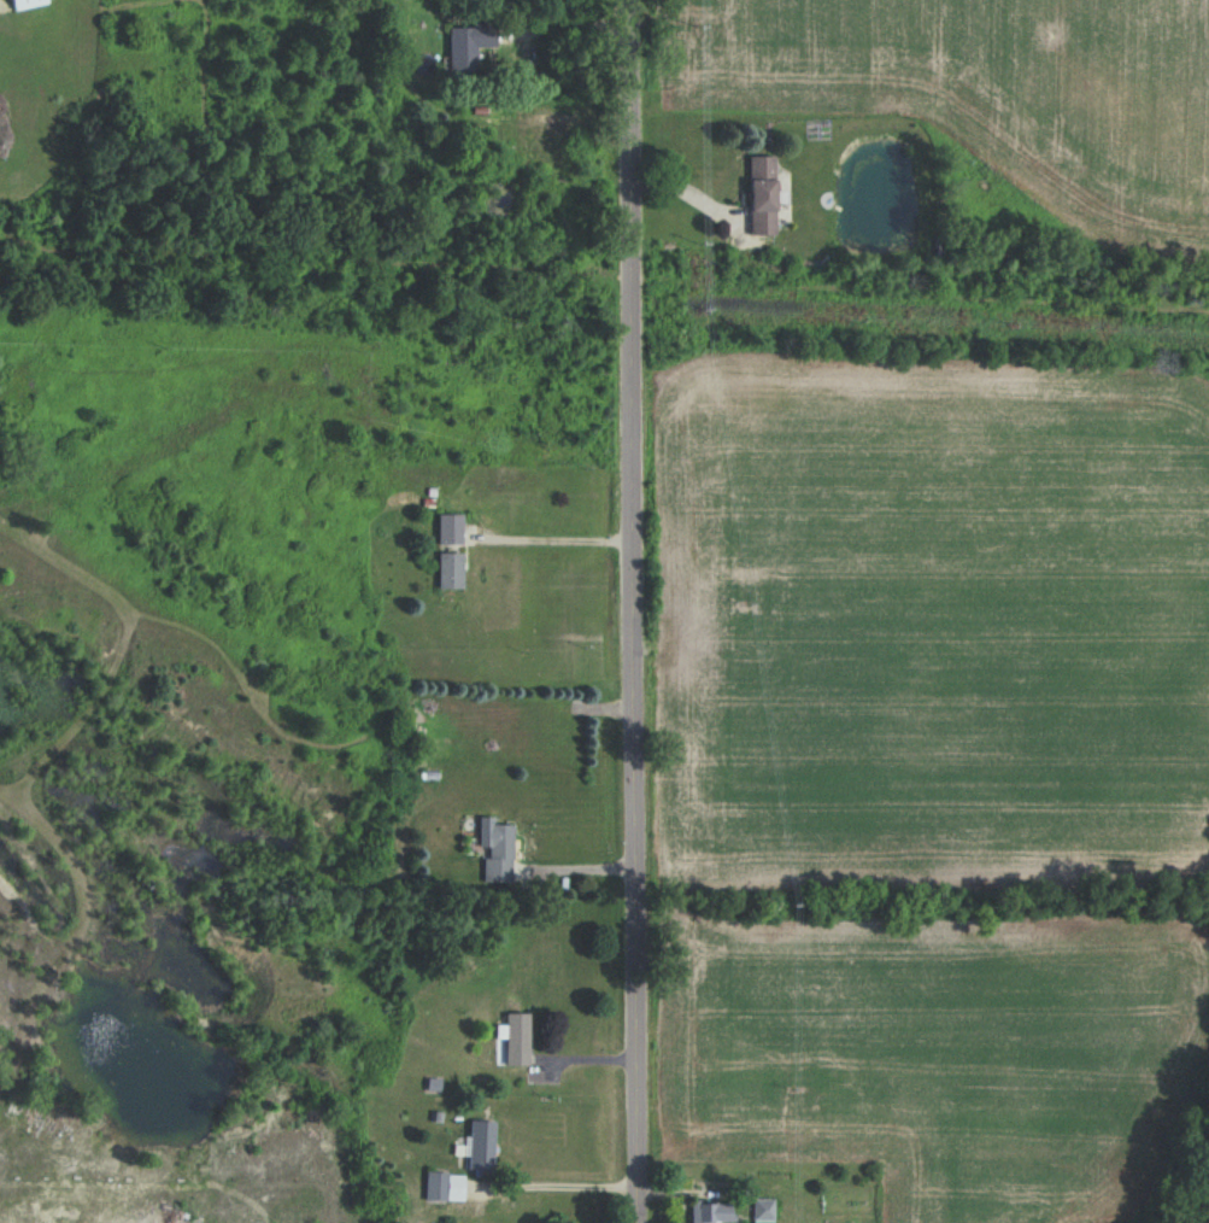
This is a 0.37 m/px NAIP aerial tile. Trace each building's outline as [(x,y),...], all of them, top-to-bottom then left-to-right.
[(46,0),(10,0),(13,10),(47,3),(46,0)] [(494,47),(494,25),(460,25),(460,28),(447,28),(447,73),(475,73),(475,47),(494,47)] [(772,155),(746,156),(747,235),(774,234),(772,155)] [(437,514),(436,544),(460,545),(461,514),(437,514)] [(437,588),(461,588),(461,553),(437,553),(437,588)] [(513,825),(492,824),(492,818),(486,818),(483,882),(510,883),(513,825)] [(504,1065),(527,1065),(528,1013),(505,1013),(504,1065)] [(468,1138),(462,1137),(462,1154),(468,1154),(468,1169),(492,1170),(493,1121),(469,1120),(468,1138)] [(464,1174),(425,1172),(424,1200),(463,1201),(464,1174)] [(751,1199),(751,1222),(771,1222),(772,1199),(751,1199)] [(712,1222),(729,1222),(730,1203),(690,1203),(689,1222),(712,1222)]
